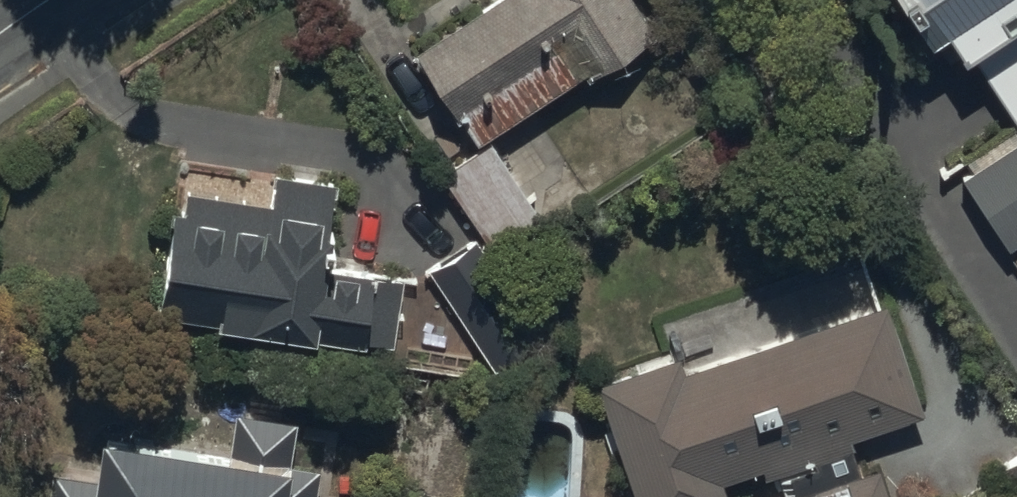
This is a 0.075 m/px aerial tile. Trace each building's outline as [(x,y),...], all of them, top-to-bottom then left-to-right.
[(414,48),(472,140),(650,28),(633,0),(490,0),(414,48)] [(1016,122),(1016,0),(903,0),(926,34),(942,24),(959,50),(966,46),(1016,122)] [(962,174),(1008,245),(1016,239),(1016,139),(962,174)] [(487,141),(441,171),(490,248),(536,218),(487,141)] [(154,308),(393,340),(401,280),(369,276),(371,268),(322,262),(333,180),(272,172),(269,200),(185,188),(183,206),(168,204),(154,308)] [(474,239),(429,269),(491,364),(536,334),(474,239)] [(634,496),(720,496),(716,486),(776,466),(785,492),(771,496),(891,496),(880,465),(855,474),(842,437),(920,410),(884,301),(683,368),(677,350),(594,378),(634,496)] [(47,496),(315,496),(320,464),(288,460),(294,417),(234,408),(227,450),(98,430),(91,478),(51,472),(47,496)]
